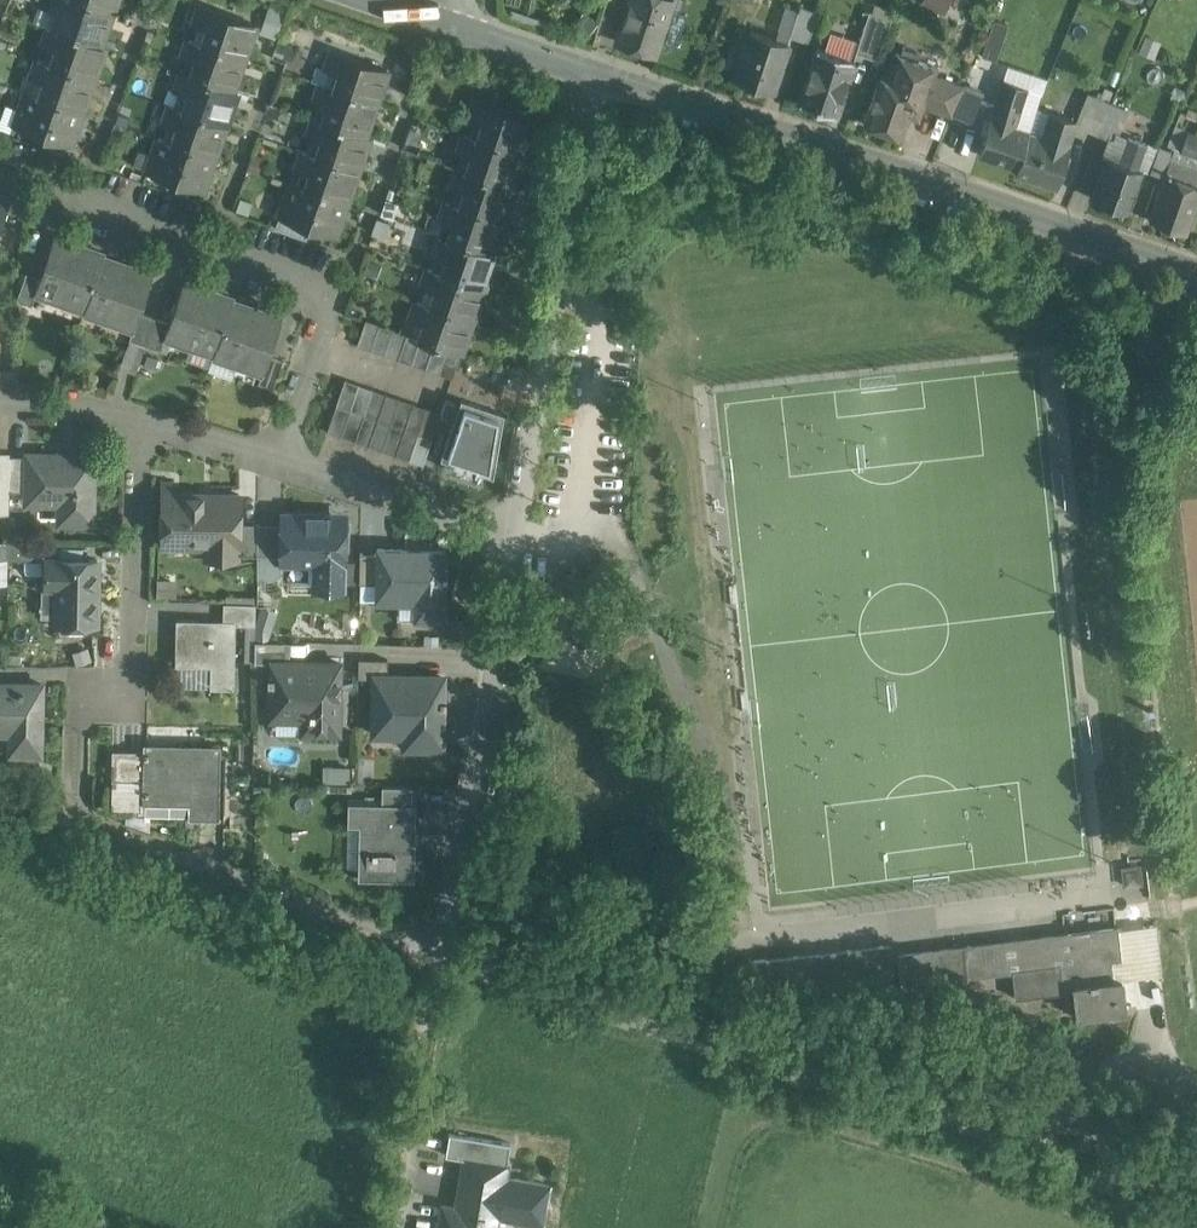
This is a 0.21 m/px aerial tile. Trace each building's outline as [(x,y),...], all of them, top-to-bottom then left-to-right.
[(49,8),(63,13),(57,27),(101,42),(107,25),(105,24),(110,9),(85,0),(51,0),(49,8)] [(110,9),(112,9),(116,0),(85,0),(110,9)] [(617,34),(654,47),(669,0),(629,0),(617,34)] [(254,19),(200,1),(193,19),(206,23),(201,40),(242,54),(245,55),(252,36),(249,35),(254,19)] [(818,10),(799,3),(789,32),(807,38),(818,10)] [(891,15),(869,7),(855,49),(874,55),(891,15)] [(57,27),(48,24),(41,42),(55,47),(50,62),(91,76),(94,77),(100,60),(97,58),(102,43),(101,42),(57,27)] [(786,40),(749,27),(734,73),(771,86),(786,40)] [(201,40),(187,35),(181,52),(195,57),(190,73),(234,88),(240,69),(237,68),(242,54),(201,40)] [(895,49),(886,76),(880,74),(863,120),(900,133),(911,102),(922,106),(934,73),(937,64),(917,57),(919,50),(902,43),(900,51),(895,49)] [(854,56),(816,44),(798,99),(835,111),(854,56)] [(387,65),(332,47),(326,65),(340,70),(334,85),(375,99),(378,100),(384,82),(382,81),(387,65)] [(50,62),(36,57),(30,75),(44,80),(38,95),(79,109),(82,110),(88,93),(85,92),(91,76),(50,62)] [(190,73),(181,70),(175,87),(189,92),(183,108),(224,122),(227,122),(233,104),(230,103),(236,89),(190,73)] [(964,83),(934,73),(924,102),(951,112),(952,110),(964,83)] [(1028,85),(1003,77),(997,92),(1022,101),(1028,85)] [(334,85),(320,81),(314,98),(328,103),(323,118),(366,133),(373,115),(370,114),(375,99),(334,85)] [(964,83),(952,110),(971,118),(983,89),(965,81),(964,83)] [(38,95),(24,90),(13,124),(70,144),(77,126),(74,125),(79,109),(38,95)] [(997,92),(996,92),(977,150),(1017,163),(1015,169),(1028,129),(1015,125),(1022,101),(997,92)] [(1110,99),(1092,92),(1078,123),(1096,131),(1110,99)] [(530,116),(475,97),(469,115),(483,120),(478,134),(519,148),(522,149),(527,132),(525,131),(530,116)] [(1110,99),(1096,131),(1109,136),(1115,138),(1119,130),(1128,107),(1110,99)] [(183,108),(169,103),(163,120),(177,125),(172,141),(212,155),(215,156),(221,138),(219,137),(224,122),(183,108)] [(1075,117),(1049,109),(1042,134),(1028,129),(1015,169),(1056,182),(1069,142),(1067,141),(1075,117)] [(323,118),(314,115),(308,133),(321,138),(316,153),(357,167),(359,168),(366,150),(363,149),(369,134),(366,133),(323,118)] [(1174,123),(1167,142),(1174,144),(1196,153),(1196,132),(1174,123)] [(478,134),(464,130),(458,148),(471,153),(467,167),(510,182),(516,165),(514,164),(519,148),(478,134)] [(1145,139),(1119,130),(1115,138),(1109,136),(1101,153),(1105,154),(1106,153),(1135,163),(1145,139)] [(172,141),(158,136),(146,170),(203,189),(210,171),(207,170),(212,155),(172,141)] [(1145,139),(1135,163),(1142,166),(1147,168),(1156,143),(1145,139)] [(1172,149),(1159,144),(1149,169),(1163,174),(1170,156),(1172,149)] [(1174,144),(1172,149),(1170,156),(1196,166),(1196,153),(1174,144)] [(316,153),(302,148),(295,171),(308,175),(304,186),(345,200),(348,201),(354,183),(351,182),(357,167),(316,153)] [(1135,163),(1106,153),(1105,154),(1089,194),(1126,207),(1142,166),(1135,163)] [(1170,156),(1163,174),(1148,216),(1186,230),(1196,199),(1196,166),(1170,156)] [(467,167),(457,164),(451,182),(465,187),(459,202),(501,216),(503,217),(509,200),(507,199),(512,183),(510,182),(467,167)] [(304,186),(290,181),(279,215),(336,234),(342,215),(340,215),(345,200),(304,186)] [(0,192),(0,248),(1,249),(19,199),(0,192)] [(459,202),(446,198),(440,215),(453,220),(448,235),(492,250),(498,233),(495,232),(501,216),(459,202)] [(448,235),(439,232),(433,250),(446,255),(441,270),(482,284),(485,285),(491,268),(488,267),(494,251),(492,250),(448,235)] [(103,254),(53,237),(39,278),(35,290),(36,291),(85,307),(102,257),(103,254)] [(85,307),(84,310),(133,326),(134,327),(139,311),(152,274),(102,257),(85,307)] [(441,270),(427,265),(422,283),(435,288),(430,303),(471,317),(473,318),(480,300),(477,300),(482,284),(441,270)] [(25,273),(17,296),(17,300),(31,305),(36,291),(35,290),(39,278),(25,273)] [(232,299),(182,282),(168,321),(164,335),(165,335),(214,352),(232,301),(232,299)] [(430,303),(416,299),(410,316),(424,321),(418,337),(448,347),(461,352),(468,334),(466,333),(471,317),(430,303)] [(281,318),(232,301),(214,352),(213,354),(261,371),(263,371),(269,354),(281,318)] [(129,338),(145,344),(154,316),(139,311),(134,327),(133,326),(129,338)] [(154,316),(145,344),(160,349),(165,335),(164,335),(168,321),(154,316)] [(380,324),(366,319),(357,345),(371,350),(380,324)] [(393,329),(380,324),(371,350),(385,354),(393,329)] [(407,333),(393,329),(385,354),(398,359),(407,333)] [(418,337),(407,333),(398,359),(412,364),(421,338),(418,337)] [(145,344),(129,338),(119,366),(135,371),(145,344)] [(434,343),(421,338),(412,364),(425,368),(434,343)] [(448,347),(434,343),(425,368),(439,373),(448,347)] [(448,347),(439,373),(453,378),(461,352),(448,347)] [(269,354),(263,371),(261,371),(258,382),(272,387),(282,359),(269,354)] [(345,380),(337,406),(350,410),(359,385),(345,380)] [(359,385),(350,410),(364,415),(373,389),(359,385)] [(386,394),(373,389),(364,415),(377,420),(386,394)] [(386,394),(377,420),(391,424),(400,399),(386,394)] [(505,412),(461,398),(440,457),(495,475),(505,412)] [(413,403),(400,399),(391,424),(404,429),(413,403)] [(427,408),(413,403),(404,429),(418,434),(427,408)] [(337,406),(328,431),(341,436),(350,410),(337,406)] [(440,413),(427,408),(418,434),(432,438),(440,413)] [(350,410),(341,436),(355,441),(364,415),(350,410)] [(377,420),(364,415),(355,441),(368,445),(377,420)] [(391,424),(377,420),(368,445),(382,450),(391,424)] [(404,429),(391,424),(382,450),(396,455),(404,429)] [(418,434),(404,429),(396,455),(409,459),(418,434)] [(432,438),(418,434),(409,459),(423,464),(432,438)] [(93,454),(26,454),(26,455),(26,490),(26,502),(65,502),(64,522),(92,523),(93,454)] [(0,455),(0,514),(8,514),(9,490),(10,455),(0,455)] [(26,455),(10,455),(9,490),(26,490),(26,455)] [(201,543),(202,495),(168,494),(167,548),(168,548),(168,542),(201,543)] [(202,495),(201,543),(210,543),(209,557),(237,557),(237,554),(238,523),(238,495),(202,495)] [(317,563),(320,520),(320,514),(281,513),(281,524),(280,562),(314,562),(317,563)] [(317,563),(314,562),(314,588),(342,588),(343,521),(320,520),(317,563)] [(257,523),(238,523),(237,554),(256,554),(257,523)] [(271,578),(280,574),(280,562),(281,524),(257,523),(256,554),(256,604),(271,604),(271,578)] [(47,541),(8,540),(8,558),(46,559),(46,558),(47,558),(47,541)] [(445,549),(377,548),(377,553),(377,583),(376,597),(415,597),(415,616),(444,617),(445,579),(446,579),(446,574),(445,574),(445,549)] [(377,553),(360,553),(360,582),(377,583),(377,553)] [(58,591),(96,591),(97,559),(47,558),(46,558),(46,559),(46,584),(46,585),(58,585),(58,591)] [(46,585),(46,584),(41,584),(41,614),(57,614),(58,591),(58,585),(46,585)] [(96,591),(58,591),(57,614),(57,622),(96,622),(96,591)] [(256,604),(224,603),(223,621),(234,621),(234,623),(255,624),(256,604)] [(223,621),(177,620),(176,663),(211,664),(211,685),(233,686),(234,623),(234,621),(223,621)] [(286,641),(255,640),(254,662),(270,663),(271,660),(286,660),(286,641)] [(387,658),(358,657),(358,676),(375,677),(375,674),(387,674),(387,658)] [(270,689),(339,689),(340,661),(286,660),(271,660),(270,663),(270,689)] [(387,674),(375,674),(375,677),(373,733),(376,733),(376,723),(413,724),(413,743),(442,743),(444,676),(387,674)] [(12,730),(12,750),(40,750),(42,682),(0,681),(0,730),(12,730)] [(339,689),(270,689),(269,718),(272,718),(272,710),(309,710),(309,729),(338,730),(339,689)] [(218,745),(146,744),(146,748),(145,777),(145,811),(191,812),(216,813),(218,745)] [(146,748),(112,748),(112,777),(145,777),(146,748)] [(412,784),(382,783),(382,800),(412,800),(412,784)] [(382,800),(348,799),(348,821),(366,822),(365,872),(414,873),(416,801),(412,800),(382,800)] [(1115,922),(1121,972),(1160,968),(1155,918),(1115,922)] [(1073,977),(1121,972),(1115,922),(963,937),(966,966),(1011,962),(1014,989),(1063,984),(1063,980),(1073,979),(1073,977)] [(886,935),(766,948),(769,977),(890,964),(886,935)] [(954,939),(932,941),(936,979),(958,977),(954,939)] [(932,941),(897,945),(902,983),(936,979),(932,941)] [(1121,972),(1073,977),(1073,979),(1075,1006),(1124,1001),(1121,972)] [(467,1208),(443,1204),(439,1227),(495,1227),(497,1214),(542,1221),(548,1184),(473,1172),(467,1208)]
